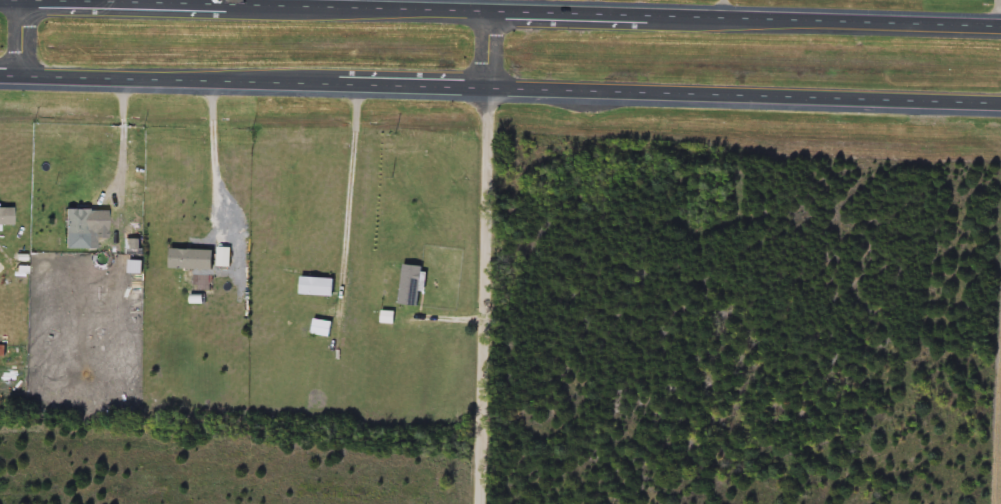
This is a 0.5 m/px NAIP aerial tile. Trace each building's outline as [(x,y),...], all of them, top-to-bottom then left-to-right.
[(94,210),(94,236),(72,236),(72,210),(94,210)] [(401,305),(406,265),(432,268),(429,294),(426,293),(424,308),(401,305)] [(303,297),(303,279),(339,279),(339,297),(303,297)] [(335,336),(316,336),(316,322),(335,322),(335,336)]
